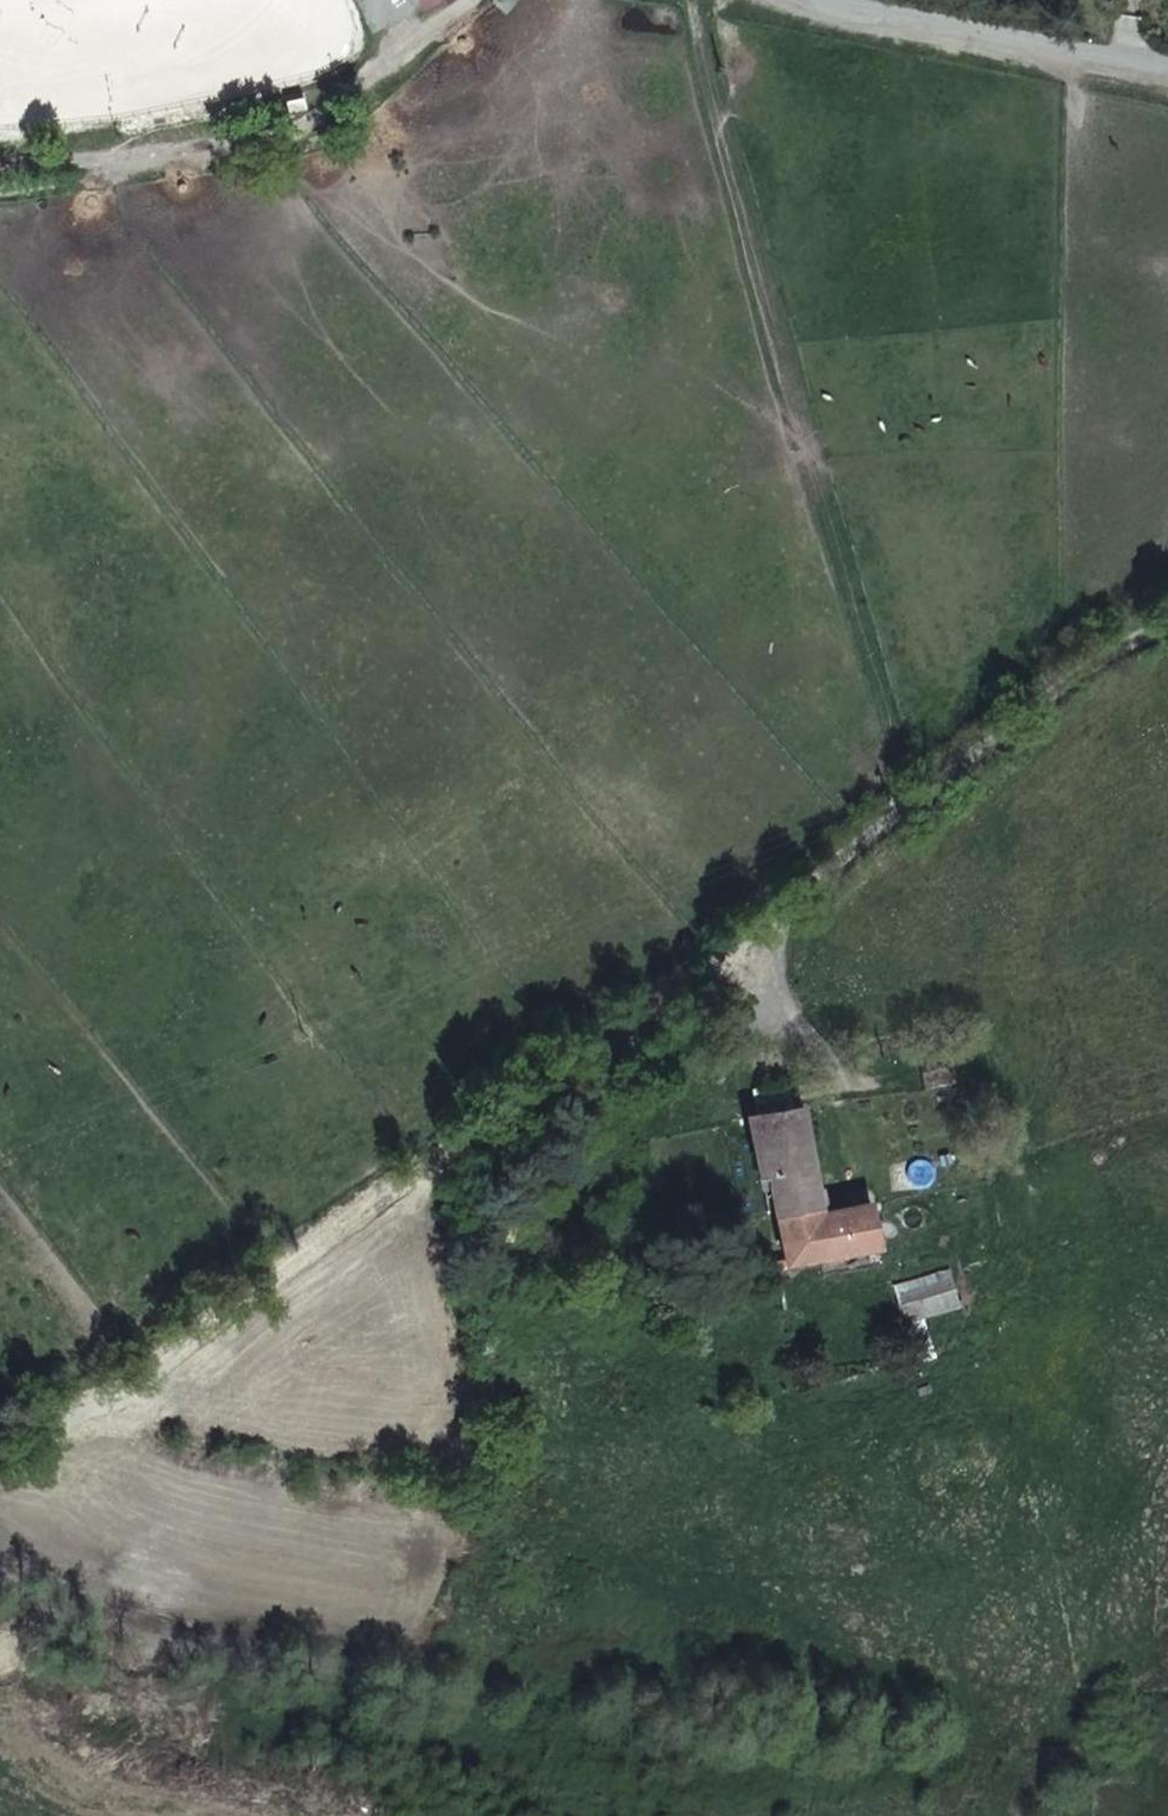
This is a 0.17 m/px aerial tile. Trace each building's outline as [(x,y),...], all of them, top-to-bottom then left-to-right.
[(425,12),(445,0),(419,0),(425,12)] [(922,1062),(928,1084),(957,1079),(953,1056),(922,1062)] [(760,1169),(781,1257),(782,1264),(897,1237),(889,1210),(828,1224),(824,1204),(829,1203),(824,1179),(817,1180),(799,1100),(740,1113),(752,1171),(760,1169)] [(828,1224),(889,1210),(884,1191),(829,1203),(824,1204),(828,1224)] [(758,1270),(770,1268),(768,1260),(757,1262),(758,1270)] [(947,1264),(893,1278),(904,1313),(957,1300),(947,1264)]
